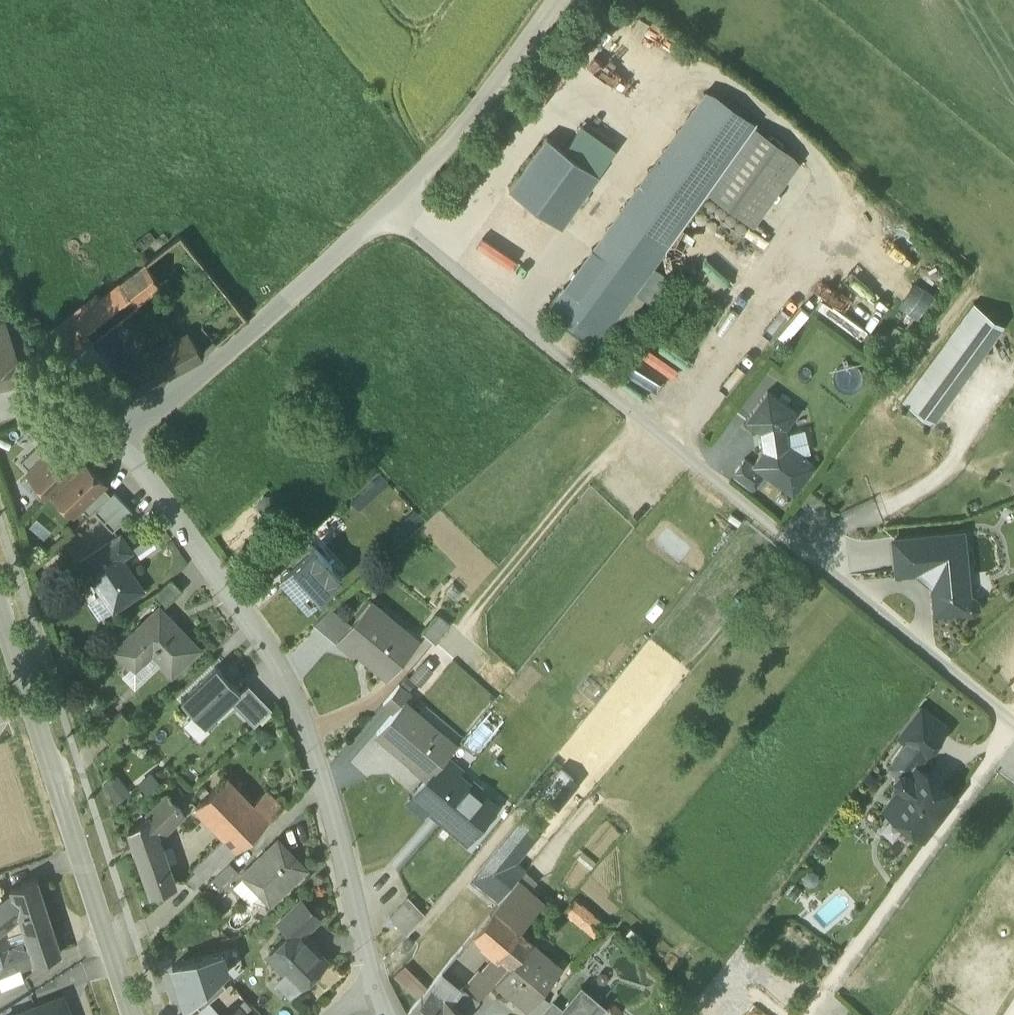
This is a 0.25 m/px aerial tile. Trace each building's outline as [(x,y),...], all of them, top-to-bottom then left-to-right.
[(704,93),(563,288),(612,324),(710,188),(753,129),(704,93)] [(566,151),(599,175),(615,152),(582,129),(566,151)] [(753,129),(710,188),(756,221),(799,162),(753,129)] [(566,151),(547,137),(509,190),(561,227),(599,175),(566,151)] [(188,236),(153,258),(161,271),(196,250),(188,236)] [(78,251),(78,249),(78,246),(77,244),(74,243),(72,242),(70,243),(68,244),(66,246),(66,249),(66,251),(68,253),(70,255),(72,255),(75,255),(76,254),(77,253),(78,251)] [(86,261),(86,258),(86,256),(84,254),(82,253),(80,252),(78,253),(77,253),(76,254),(74,256),(74,259),(74,261),(76,263),(78,264),(80,265),(83,264),(85,263),(86,261)] [(98,272),(99,269),(98,266),(97,264),(94,262),(91,261),(88,262),(85,264),(83,266),(83,269),(83,273),(85,275),(88,277),(91,277),(94,277),(97,275),(98,272)] [(97,296),(48,335),(68,359),(87,344),(160,285),(144,266),(101,300),(97,296)] [(827,278),(817,289),(842,310),(852,299),(827,278)] [(789,321),(807,287),(798,283),(780,317),(789,321)] [(563,288),(549,308),(598,344),(612,324),(563,288)] [(914,383),(945,405),(1003,324),(973,302),(914,383)] [(0,318),(0,385),(35,374),(13,316),(2,321),(2,318),(0,318)] [(216,344),(201,327),(190,338),(177,346),(137,368),(147,387),(201,357),(216,344)] [(68,359),(59,366),(90,404),(95,400),(103,393),(118,381),(117,380),(87,344),(68,359)] [(945,405),(914,383),(903,400),(932,422),(945,405)] [(797,412),(767,391),(745,420),(760,432),(763,450),(753,464),(764,472),(763,473),(793,495),(815,465),(788,446),(785,428),(797,412)] [(30,472),(29,473),(50,495),(53,493),(52,492),(80,465),(80,464),(59,443),(49,453),(30,472)] [(40,444),(21,462),(30,472),(49,453),(40,444)] [(753,464),(744,458),(732,475),(752,489),(763,473),(764,472),(753,464)] [(80,465),(52,492),(53,493),(73,514),(80,508),(102,486),(104,484),(83,462),(80,464),(80,465)] [(102,486),(80,508),(89,517),(94,512),(111,496),(102,486)] [(111,496),(94,512),(104,523),(124,504),(113,493),(111,496)] [(124,504),(104,523),(112,532),(132,513),(124,504)] [(961,532),(893,539),(896,572),(920,570),(933,581),(936,612),(964,609),(967,613),(974,612),(978,607),(977,600),(973,596),(969,596),(966,567),(956,567),(953,535),(961,533),(961,532)] [(953,535),(956,567),(966,567),(961,533),(953,535)] [(120,535),(79,563),(88,576),(112,611),(143,591),(121,558),(131,551),(120,535)] [(305,538),(284,557),(293,566),(314,548),(305,538)] [(293,566),(281,578),(307,607),(336,581),(328,571),(332,568),(314,548),(293,566)] [(112,611),(88,576),(77,584),(102,619),(112,611)] [(171,580),(154,597),(164,608),(181,591),(171,580)] [(403,630),(370,603),(351,626),(339,641),(355,654),(357,652),(387,677),(417,642),(417,641),(418,640),(402,631),(403,630)] [(197,650),(159,609),(114,652),(130,668),(147,651),(171,675),(197,650)] [(351,626),(331,609),(313,625),(336,644),(339,641),(351,626)] [(437,615),(422,633),(434,643),(450,625),(437,615)] [(240,692),(216,667),(181,701),(205,726),(230,703),(240,693),(240,692)] [(240,693),(230,703),(254,728),(272,711),(247,685),(240,692),(240,693)] [(399,685),(383,705),(394,714),(404,701),(405,702),(411,695),(399,685)] [(394,714),(376,734),(412,764),(411,766),(427,779),(441,763),(446,757),(456,745),(405,702),(404,701),(394,714)] [(919,707),(898,735),(908,743),(925,756),(946,728),(919,707)] [(112,720),(102,710),(92,720),(102,730),(112,720)] [(908,743),(889,767),(899,775),(895,779),(895,783),(901,787),(916,767),(925,756),(908,743)] [(441,763),(427,779),(413,796),(468,842),(496,809),(445,765),(444,765),(441,763)] [(901,787),(889,803),(905,815),(906,824),(914,831),(924,830),(928,832),(955,797),(916,767),(901,787)] [(120,775),(106,784),(119,804),(133,794),(120,775)] [(252,806),(225,779),(195,807),(225,838),(237,851),(267,822),(252,806)] [(282,808),(267,793),(252,806),(267,822),(282,808)] [(169,796),(146,816),(155,838),(182,813),(169,796)] [(883,823),(895,836),(906,827),(893,814),(883,823)] [(155,838),(146,816),(146,815),(129,830),(151,894),(172,887),(155,838)] [(473,878),(500,900),(516,880),(523,873),(512,865),(514,855),(535,830),(521,819),(473,878)] [(225,838),(193,869),(203,881),(218,867),(220,868),(237,851),(225,838)] [(277,841),(241,876),(267,902),(303,867),(277,841)] [(230,865),(213,881),(222,890),(239,874),(230,865)] [(203,881),(193,869),(187,881),(195,889),(203,881)] [(61,951),(37,879),(10,888),(11,893),(19,915),(19,916),(24,929),(27,938),(34,960),(60,952),(61,951)] [(543,903),(516,880),(500,900),(494,908),(519,930),(543,903)] [(11,893),(3,900),(0,902),(0,918),(4,928),(19,915),(11,893)] [(425,915),(408,898),(390,919),(407,936),(425,915)] [(596,937),(608,924),(579,898),(567,911),(596,937)] [(318,920),(301,903),(280,924),(290,935),(291,935),(294,931),(300,937),(301,937),(318,920)] [(519,930),(494,908),(473,934),(496,953),(510,965),(530,942),(531,940),(519,930)] [(19,915),(4,928),(7,935),(24,929),(19,916),(19,915)] [(8,946),(3,929),(0,931),(0,975),(20,967),(34,960),(27,938),(8,946)] [(301,937),(300,937),(294,931),(291,935),(290,935),(268,956),(299,987),(302,985),(308,985),(312,980),(312,975),(325,962),(301,937)] [(561,969),(530,942),(510,965),(495,982),(526,1008),(527,1009),(540,994),(541,994),(540,993),(547,985),(547,986),(561,969)] [(475,971),(462,988),(478,1002),(487,993),(495,982),(510,965),(496,953),(479,974),(475,971)] [(222,954),(172,967),(186,1006),(192,1001),(219,978),(227,971),(222,954)] [(0,975),(0,985),(2,990),(25,981),(20,967),(0,975)] [(442,972),(431,985),(444,996),(467,1014),(478,1002),(462,988),(442,972)] [(219,978),(192,1001),(200,1010),(227,987),(219,978)] [(407,1014),(428,1014),(444,996),(431,985),(407,1014)] [(556,1014),(599,1014),(606,1007),(581,986),(562,1008),(556,1014)] [(527,1009),(526,1008),(523,1011),(528,1014),(539,1014),(550,1002),(540,994),(527,1009)] [(12,1014),(70,1014),(62,996),(60,997),(12,1014)] [(444,996),(428,1014),(467,1014),(444,996)] [(539,1014),(556,1014),(562,1008),(552,1000),(550,1002),(539,1014)]
